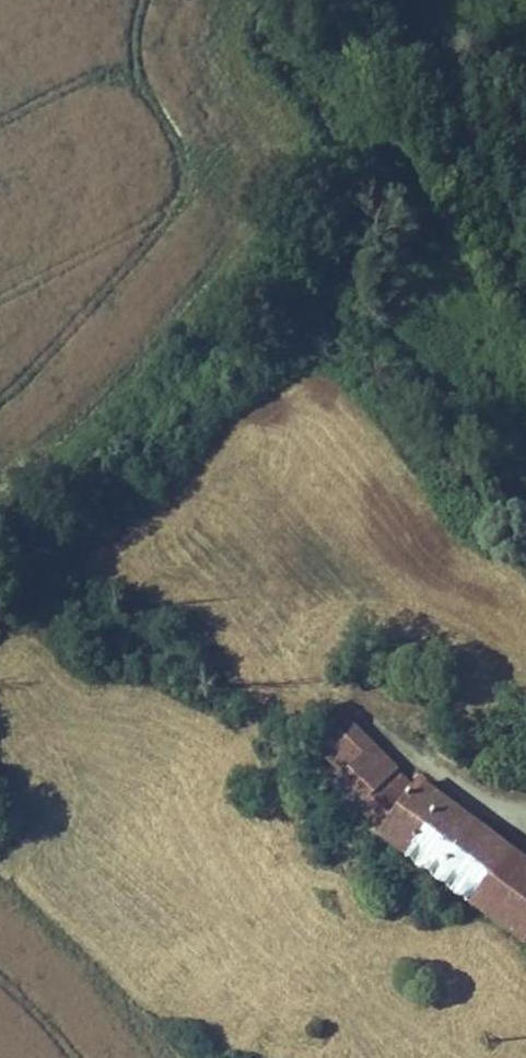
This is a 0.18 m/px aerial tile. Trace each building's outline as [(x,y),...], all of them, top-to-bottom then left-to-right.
[(327,775),(381,816),(376,822),(474,898),(516,848),(415,771),(410,774),(345,718),(325,742),(343,757),(327,775)] [(516,848),(474,898),(525,939),(525,856),(516,848)]
